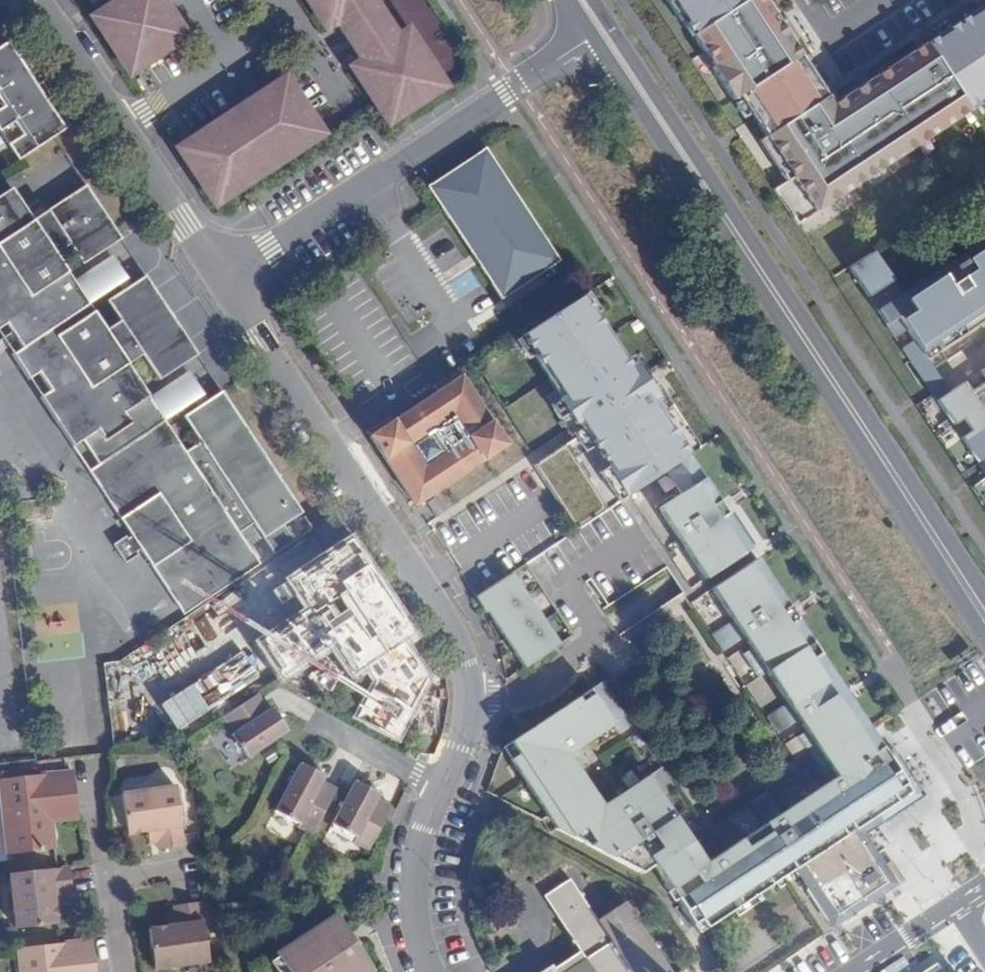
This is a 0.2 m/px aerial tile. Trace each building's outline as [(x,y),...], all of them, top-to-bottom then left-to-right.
[(85,23),(126,86),(189,44),(160,0),(121,0),(85,23)] [(92,9),(105,0),(86,0),(92,9)] [(323,31),(335,24),(367,70),(355,78),(389,131),(443,95),(408,41),(398,48),(368,3),(372,0),(303,0),(323,31)] [(683,21),(691,15),(702,31),(695,35),(716,66),(714,67),(735,99),(742,95),(768,135),(762,139),(782,170),(789,165),(797,176),(778,189),(800,222),(919,144),(915,138),(929,129),(933,135),(984,101),(984,4),(887,68),(892,75),(867,91),(863,84),(842,98),(851,112),(843,118),(766,0),(669,0),(683,21)] [(15,57),(6,43),(1,47),(10,60),(15,57)] [(1,47),(0,47),(0,133),(17,159),(69,124),(59,109),(53,113),(48,117),(38,103),(44,99),(50,95),(41,81),(34,85),(29,89),(20,74),(26,71),(32,67),(23,52),(15,57),(10,60),(1,47)] [(34,85),(26,71),(20,74),(29,89),(34,85)] [(170,158),(209,216),(325,139),(286,81),(170,158)] [(48,117),(53,113),(44,99),(38,103),(48,117)] [(427,186),(442,209),(499,298),(556,261),(485,148),(427,186)] [(3,323),(21,349),(11,355),(71,446),(81,439),(97,464),(87,471),(131,537),(124,541),(122,537),(111,543),(124,562),(134,556),(132,551),(138,547),(181,614),(257,563),(238,532),(252,523),(271,553),(292,539),(282,525),(300,513),(221,392),(206,402),(195,409),(183,417),(198,440),(184,450),(164,419),(148,395),(127,364),(141,355),(158,380),(196,354),(168,311),(144,275),(129,284),(119,291),(105,300),(117,320),(104,328),(87,303),(71,280),(55,255),(70,246),(81,264),(120,239),(84,184),(30,219),(10,188),(0,195),(0,325),(3,323)] [(873,251),(850,267),(896,338),(905,333),(911,344),(904,350),(929,388),(939,381),(928,362),(984,323),(984,240),(901,296),(873,251)] [(110,255),(71,280),(87,303),(115,285),(125,278),(110,255)] [(129,284),(125,278),(115,285),(119,291),(129,284)] [(592,315),(580,297),(524,335),(536,353),(533,355),(562,399),(559,402),(568,416),(561,421),(569,433),(582,424),(587,431),(534,466),(577,530),(665,472),(690,455),(701,448),(658,382),(646,390),(641,382),(646,379),(636,364),(631,367),(595,313),(592,315)] [(191,401),(202,394),(187,371),(148,395),(164,419),(191,401)] [(459,380),(369,440),(414,509),(505,448),(459,380)] [(978,462),(984,457),(984,385),(971,393),(966,386),(940,403),(955,427),(963,421),(969,433),(962,440),(978,462)] [(195,409),(206,402),(202,394),(191,401),(195,409)] [(750,547),(690,455),(665,472),(678,494),(657,509),(703,577),(750,547)] [(445,512),(435,498),(427,503),(436,518),(445,512)] [(923,795),(918,787),(891,746),(883,749),(758,558),(710,590),(722,609),(703,621),(713,638),(734,623),(741,637),(732,642),(749,666),(757,660),(778,691),(757,704),(767,719),(788,706),(796,717),(786,723),(824,782),(780,811),(766,791),(747,801),(762,824),(705,861),(661,795),(673,787),(660,765),(602,804),(569,753),(612,725),(617,732),(631,723),(603,678),(509,740),(518,752),(509,758),(556,829),(639,873),(653,865),(698,933),(794,870),(834,927),(898,885),(864,833),(923,795)] [(512,573),(475,597),(483,612),(488,612),(523,666),(557,643),(512,573)] [(368,574),(271,631),(305,688),(402,630),(368,574)] [(591,578),(584,581),(602,608),(608,604),(591,578)] [(256,695),(221,718),(230,730),(227,732),(243,755),(284,728),(269,705),(264,708),(256,695)] [(518,752),(509,740),(502,744),(502,747),(509,758),(518,752)] [(311,836),(337,788),(322,782),(323,778),(297,764),(273,809),(300,822),(297,828),(311,836)] [(53,822),(50,797),(74,794),(71,771),(0,779),(0,815),(5,855),(55,847),(53,822)] [(365,852),(389,806),(380,800),(382,796),(356,782),(332,827),(353,839),(352,845),(365,852)] [(125,834),(144,831),(152,832),(153,843),(155,849),(181,845),(174,785),(119,792),(125,834)] [(53,822),(77,820),(74,794),(50,797),(53,822)] [(152,832),(144,831),(146,844),(153,843),(152,832)] [(67,868),(7,875),(12,929),(57,922),(54,903),(53,896),(65,895),(70,894),(67,868)] [(624,902),(597,919),(570,878),(542,896),(568,935),(566,937),(577,953),(553,968),(551,964),(539,971),(670,971),(624,902)] [(53,896),(54,903),(65,901),(65,895),(53,896)] [(170,905),(171,912),(172,923),(166,924),(145,926),(153,971),(206,963),(198,901),(170,905)] [(172,923),(171,912),(164,912),(166,924),(172,923)] [(342,916),(282,954),(292,971),(377,971),(342,916)] [(91,941),(15,949),(17,971),(69,971),(68,965),(93,961),(91,941)] [(93,961),(68,965),(69,971),(95,971),(93,961)]
